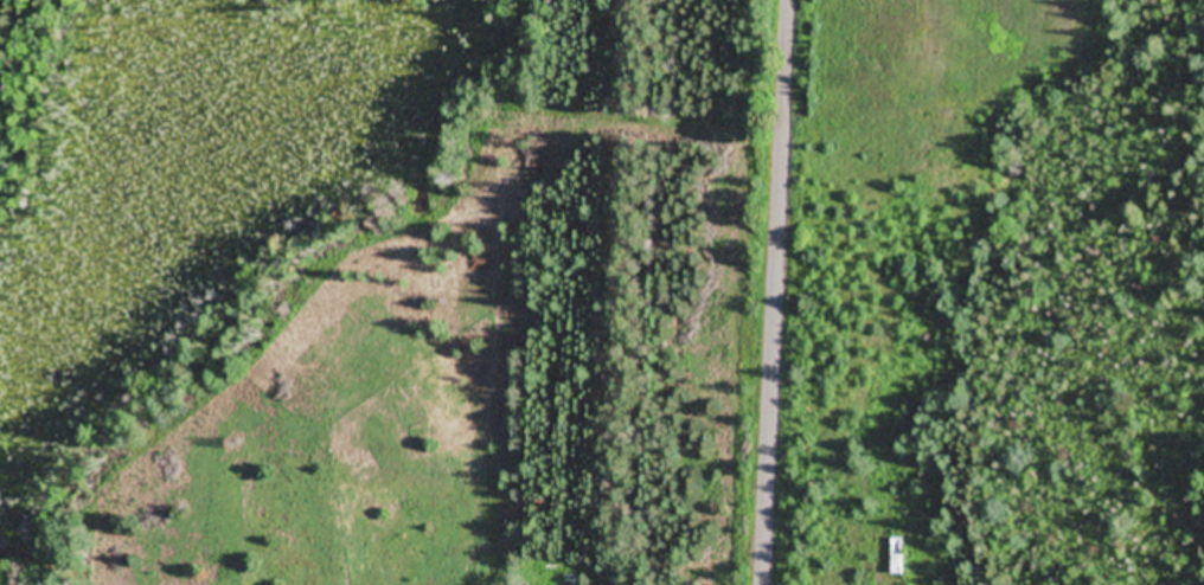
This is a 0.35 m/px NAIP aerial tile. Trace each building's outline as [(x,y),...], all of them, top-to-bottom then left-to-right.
[(892,539),(892,577),(905,577),(905,539),(892,539)]
